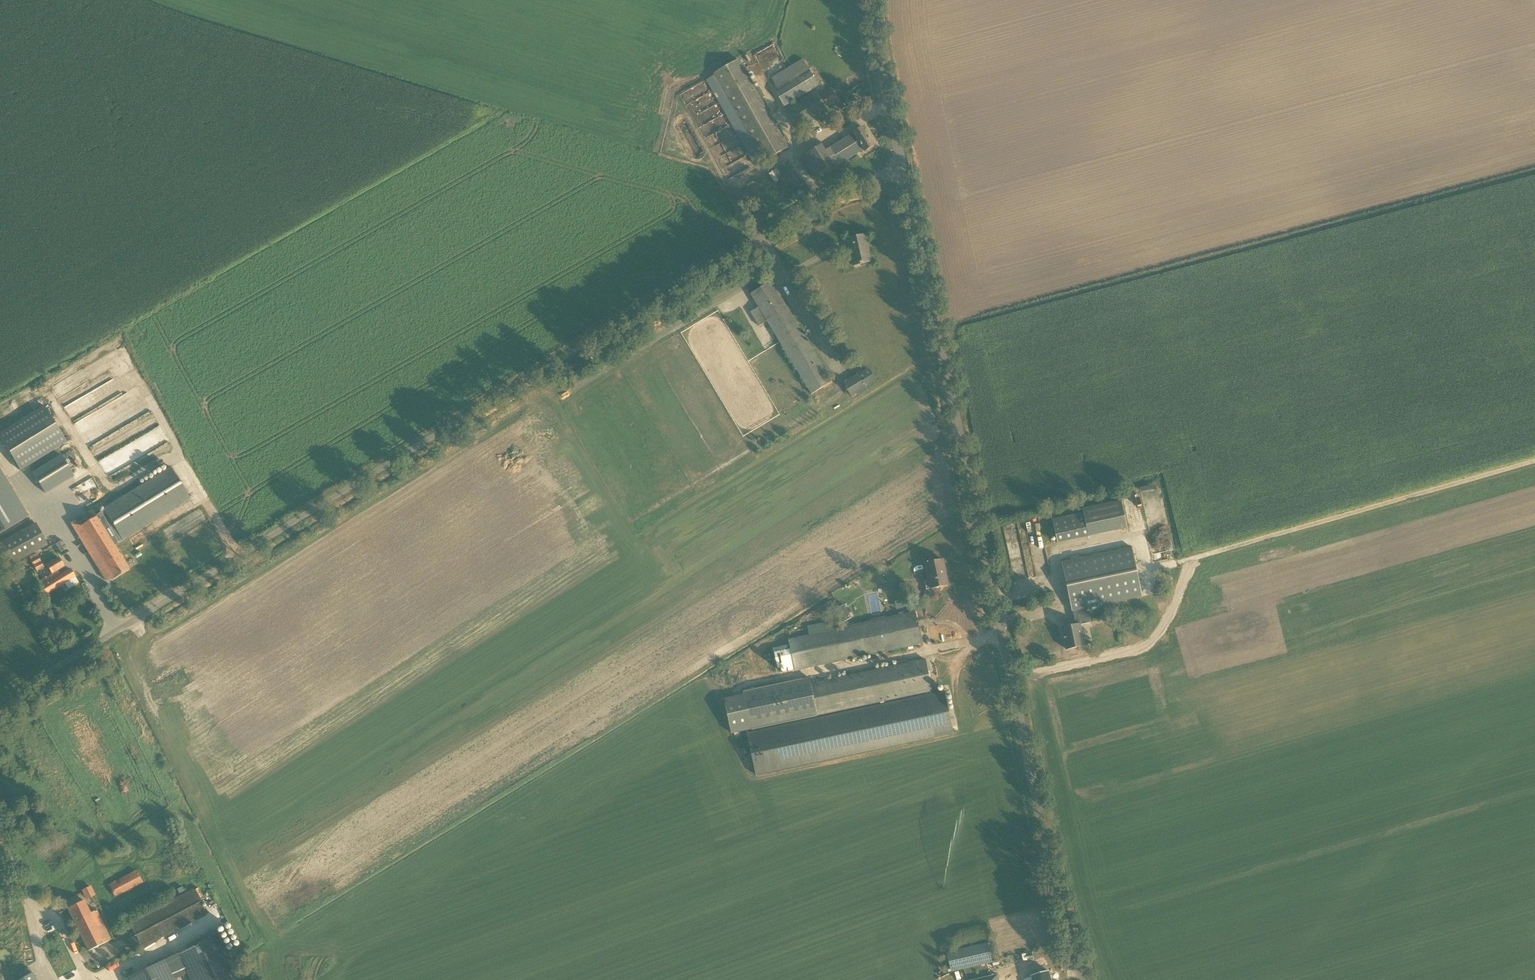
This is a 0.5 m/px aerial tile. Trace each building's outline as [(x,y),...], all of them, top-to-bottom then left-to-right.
[(740,60),(714,74),(762,162),(789,148),(740,60)] [(774,89),(784,107),(819,85),(809,68),(784,83),(780,76),(774,80),(778,87),(774,89)] [(831,87),(820,93),(826,104),(837,98),(831,87)] [(786,109),(799,130),(829,111),(816,91),(786,109)] [(866,152),(874,147),(862,127),(854,133),(831,148),(830,147),(824,151),(821,146),(802,158),(814,177),(834,165),(835,168),(864,149),(866,152)] [(795,190),(803,184),(787,161),(779,167),(795,190)] [(853,266),(872,262),(866,235),(848,239),(853,266)] [(832,382),(776,290),(771,281),(751,294),(755,300),(746,305),(759,326),(767,322),(772,329),(812,394),(832,382)] [(861,382),(857,375),(843,384),(851,398),(865,389),(864,387),(867,385),(864,381),(861,382)] [(81,437),(86,446),(136,419),(143,416),(138,408),(141,407),(137,399),(135,393),(121,396),(103,406),(105,413),(96,418),(75,423),(72,425),(83,445),(81,437)] [(67,442),(44,406),(0,433),(0,437),(21,471),(67,442)] [(98,461),(107,476),(125,465),(116,450),(98,461)] [(45,493),(73,476),(61,455),(33,472),(45,493)] [(114,545),(190,499),(171,468),(103,508),(104,510),(95,515),(92,510),(69,524),(74,532),(97,571),(99,570),(105,580),(111,576),(113,579),(129,569),(114,545)] [(0,470),(0,535),(27,518),(28,517),(0,470)] [(1082,509),(1083,513),(1053,519),(1058,543),(1128,528),(1122,500),(1082,509)] [(13,564),(48,545),(36,523),(19,532),(1,542),(13,564)] [(61,539),(53,543),(58,552),(66,548),(61,539)] [(1091,622),(1088,608),(1143,597),(1132,548),(1062,563),(1072,611),(1073,611),(1076,625),(1062,628),(1067,650),(1086,646),(1081,625),(1091,622)] [(44,568),(41,562),(38,556),(30,560),(37,571),(38,571),(44,568)] [(60,574),(58,571),(64,567),(59,557),(46,565),(52,574),(51,575),(50,574),(44,578),(38,582),(41,586),(46,594),(75,577),(70,568),(60,574)] [(930,589),(939,587),(948,585),(943,560),(925,564),(930,589)] [(833,620),(835,628),(844,622),(838,611),(829,616),(827,617),(830,621),(833,620)] [(905,615),(835,630),(809,635),(789,639),(796,671),(912,646),(922,644),(914,613),(905,615)] [(925,660),(916,662),(811,684),(810,678),(744,692),(745,699),(725,703),(732,733),(746,730),(932,692),(932,691),(925,660)] [(944,691),(933,693),(746,733),(756,776),(954,734),(944,691)] [(136,870),(108,885),(115,897),(143,882),(136,870)] [(84,900),(94,895),(89,885),(79,890),(84,900)] [(142,948),(151,943),(206,915),(194,890),(129,923),(142,948)] [(68,908),(88,951),(111,940),(96,910),(90,913),(84,900),(68,908)] [(174,979),(187,973),(191,979),(240,979),(218,934),(164,960),(130,977),(131,979),(174,979)] [(988,943),(947,952),(951,972),(992,963),(988,943)] [(18,973),(22,979),(32,973),(28,967),(18,973)] [(1031,974),(1032,979),(1051,979),(1048,970),(1031,974)]
